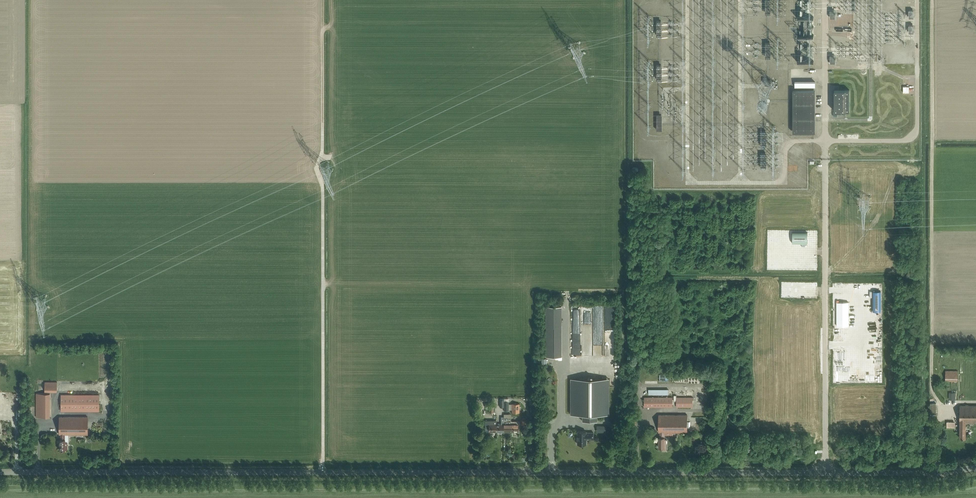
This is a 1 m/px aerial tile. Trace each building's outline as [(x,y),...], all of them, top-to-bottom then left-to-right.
[(793,132),(815,132),(815,90),(792,90),(793,132)] [(849,111),(849,90),(834,90),(834,111),(849,111)] [(848,303),(837,303),(837,326),(848,326),(848,303)] [(554,355),(563,355),(562,305),(547,305),(548,345),(554,344),(554,355)] [(958,381),(958,371),(945,371),(945,381),(958,381)] [(609,379),(570,379),(570,414),(582,414),(582,421),(597,421),(597,414),(609,414),(609,379)] [(57,392),(57,382),(44,382),(44,392),(57,392)] [(975,398),(975,385),(974,384),(974,388),(971,388),(970,390),(968,390),(968,388),(963,388),(963,398),(975,398)] [(50,393),(36,393),(36,417),(50,417),(50,393)] [(61,394),(61,411),(99,411),(99,394),(61,394)] [(672,407),(672,397),(644,397),(644,407),(672,407)] [(693,407),(693,397),(676,397),(676,407),(693,407)] [(959,398),(949,398),(950,415),(959,414),(959,398)] [(489,407),(489,412),(493,412),(493,403),(485,403),(485,407),(489,407)] [(960,423),(960,428),(965,428),(966,423),(975,423),(975,405),(960,405),(960,423)] [(665,439),(665,437),(664,437),(664,432),(687,432),(687,415),(659,415),(659,432),(660,432),(660,437),(659,437),(659,448),(662,448),(662,449),(666,449),(666,439),(665,439)] [(88,417),(59,417),(59,434),(60,434),(60,439),(59,439),(59,450),(67,450),(67,442),(65,442),(65,439),(65,434),(87,434),(88,417)] [(496,431),(496,424),(496,420),(485,420),(485,428),(489,428),(489,432),(489,431),(496,431)] [(518,432),(518,425),(520,425),(520,421),(511,421),(511,431),(518,431),(518,432)] [(586,431),(577,431),(577,444),(586,444),(586,440),(593,440),(593,433),(586,433),(586,431)]
